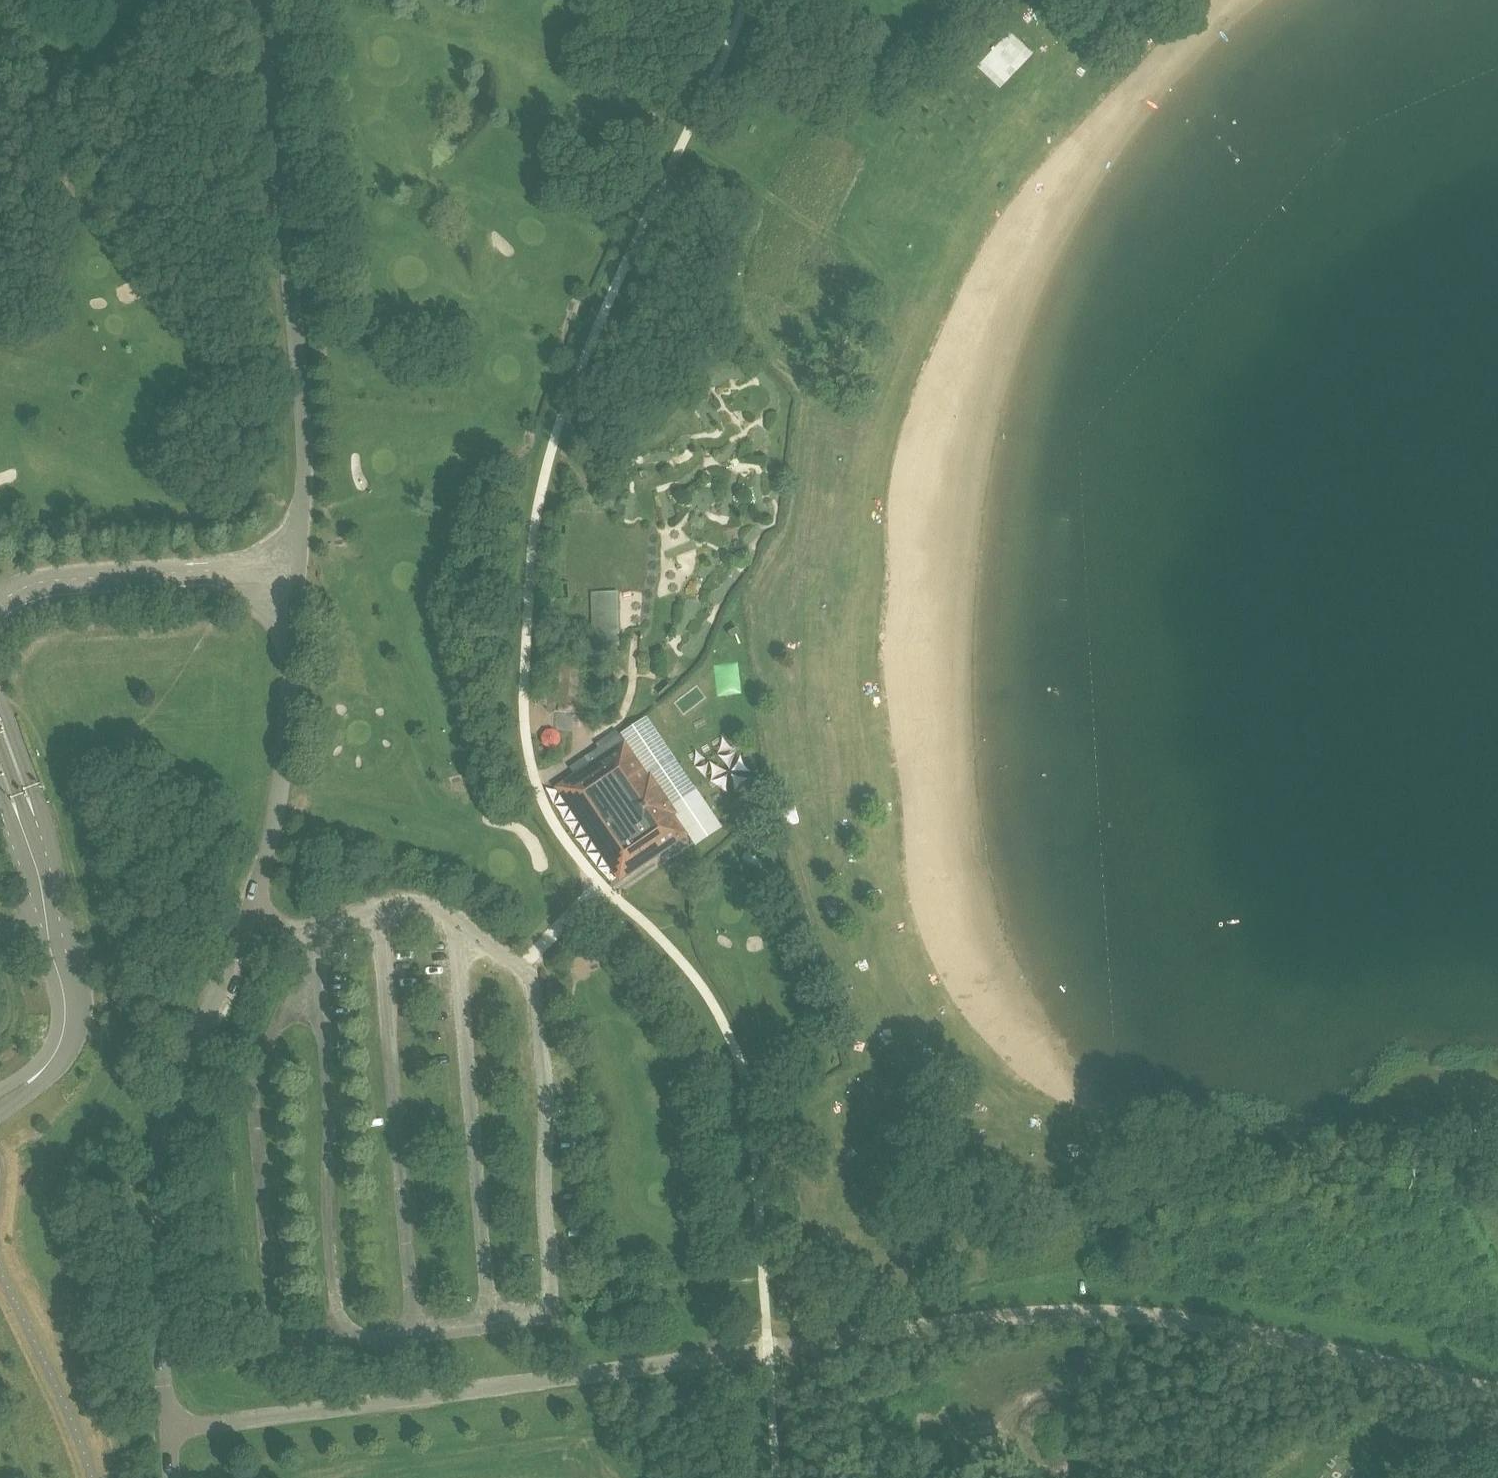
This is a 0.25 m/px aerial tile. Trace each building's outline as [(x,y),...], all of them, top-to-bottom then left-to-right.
[(596,744),(599,749),(620,735),(616,730),(596,744)] [(610,754),(595,765),(568,782),(629,872),(655,854),(685,834),(628,749),(613,759),(610,754)] [(671,764),(659,774),(684,804),(696,794),(671,764)]
